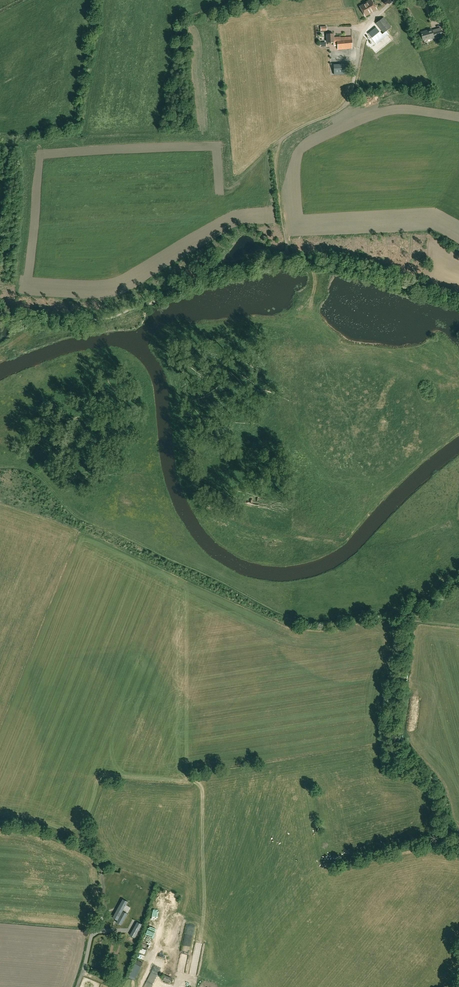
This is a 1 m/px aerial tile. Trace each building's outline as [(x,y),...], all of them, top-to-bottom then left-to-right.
[(366,3),(371,12),(376,9),(371,0),(370,0),(366,2),(367,3),(366,3)] [(370,12),(371,12),(366,3),(360,6),(365,16),(370,13),(370,12)] [(388,35),(385,32),(391,27),(383,17),(376,23),(383,33),(382,34),(376,27),(368,34),(376,44),(385,37),(388,35)] [(431,38),(438,36),(443,35),(441,28),(432,30),(432,29),(421,32),(423,39),(431,37),(431,38)] [(333,37),(333,33),(327,34),(327,42),(334,42),(334,45),(338,45),(338,49),(352,48),(352,37),(340,37),(333,37)] [(334,74),(350,73),(350,63),(334,64),(334,74)] [(124,898),(113,917),(118,920),(117,922),(122,924),(128,913),(123,911),(129,901),(124,898)] [(162,928),(150,925),(148,935),(154,936),(153,941),(160,943),(163,933),(161,933),(162,928)] [(170,983),(172,977),(165,975),(163,980),(170,983)] [(106,983),(88,977),(86,982),(85,984),(84,986),(105,986),(106,983)]
